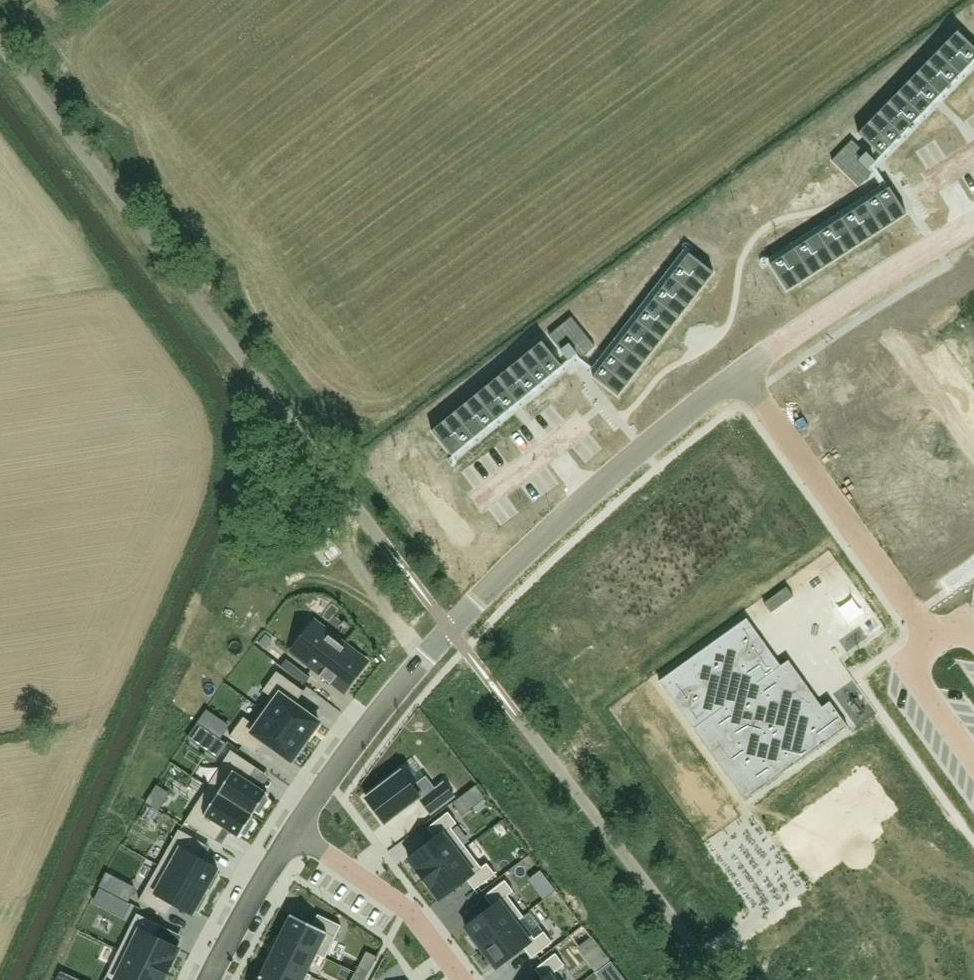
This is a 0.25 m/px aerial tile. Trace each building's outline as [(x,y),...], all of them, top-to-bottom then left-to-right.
[(960,74),(973,60),(973,47),(958,31),(937,52),(960,74)] [(937,52),(918,72),(941,94),(960,74),(937,52)] [(921,114),(941,94),(918,72),(898,92),(921,114)] [(902,134),(921,114),(898,92),(879,113),(902,134)] [(902,134),(879,113),(869,123),(892,145),(902,134)] [(892,145),(869,123),(859,134),(881,156),(892,145)] [(872,174),(857,160),(865,152),(852,140),(832,161),(859,187),(872,174)] [(894,222),(907,214),(890,187),(877,195),(894,222)] [(865,203),(882,230),(894,222),(877,195),(865,203)] [(859,245),(882,230),(865,203),(842,218),(859,245)] [(859,245),(842,218),(818,233),(835,260),(859,245)] [(835,260),(818,233),(795,248),(812,275),(835,260)] [(812,275),(795,248),(770,264),(787,291),(812,275)] [(689,253),(671,276),(696,296),(714,272),(689,253)] [(654,298),(679,318),(696,296),(671,276),(654,298)] [(654,298),(637,320),(662,340),(679,318),(654,298)] [(561,349),(569,342),(582,357),(596,346),(572,317),(549,335),(561,349)] [(645,362),(662,340),(637,320),(620,343),(645,362)] [(542,341),(520,360),(540,384),(562,366),(542,341)] [(611,354),(636,373),(645,362),(620,343),(611,354)] [(603,365),(627,384),(636,373),(611,354),(603,365)] [(518,402),(540,384),(520,360),(498,377),(518,402)] [(618,396),(627,384),(603,365),(593,377),(618,396)] [(518,402),(498,377),(476,395),(496,419),(518,402)] [(476,395),(455,413),(475,437),(496,419),(476,395)] [(464,446),(475,437),(455,413),(444,422),(464,446)] [(452,456),(464,446),(444,422),(432,431),(452,456)] [(786,585),(763,601),(770,611),(793,595),(786,585)] [(659,681),(693,728),(745,800),(848,726),(845,722),(830,701),(822,707),(790,661),(789,660),(781,665),(747,618),(659,681)] [(319,626),(297,654),(302,658),(322,673),(321,676),(331,684),(333,681),(345,691),(367,662),(355,653),(356,652),(345,644),(344,645),(324,629),(319,626)] [(287,659),(281,666),(305,684),(311,677),(287,659)] [(272,697),(262,710),(306,742),(320,722),(295,704),(304,691),(277,671),(263,690),(272,697)] [(292,761),(306,742),(262,710),(252,723),(244,717),(230,736),(254,754),(264,741),(292,761)] [(221,721),(212,733),(219,737),(227,725),(221,721)] [(211,744),(207,750),(217,757),(227,743),(219,737),(214,745),(211,744)] [(231,750),(208,786),(253,815),(256,810),(260,812),(268,799),(265,797),(268,792),(267,791),(266,792),(261,789),(248,781),(257,767),(231,750)] [(401,771),(366,798),(386,823),(419,797),(431,813),(454,796),(444,783),(435,790),(426,777),(413,787),(401,771)] [(208,786),(185,822),(216,841),(225,828),(238,836),(238,837),(239,838),(242,832),(245,835),(254,822),(250,820),(253,815),(208,786)] [(149,796),(145,803),(158,811),(162,805),(149,796)] [(461,797),(453,803),(462,815),(470,809),(461,797)] [(424,879),(466,847),(451,828),(457,823),(449,812),(428,828),(436,838),(409,858),(424,879)] [(179,830),(159,865),(205,891),(207,888),(211,890),(219,875),(216,873),(218,869),(199,858),(206,845),(179,830)] [(466,847),(424,879),(431,889),(432,888),(440,900),(467,879),(475,890),(496,874),(487,863),(482,867),(466,847)] [(159,865),(139,900),(166,916),(173,903),(193,914),(195,910),(198,912),(207,897),(204,895),(205,891),(159,865)] [(480,946),(481,947),(523,916),(508,895),(514,891),(505,880),(485,896),(493,906),(466,927),(472,936),(470,938),(477,948),(480,946)] [(119,950),(167,973),(174,960),(173,960),(179,948),(178,947),(156,937),(162,925),(137,914),(119,950)] [(291,914),(281,936),(326,958),(341,926),(319,915),(314,926),(291,914)] [(523,916),(481,947),(497,968),(524,947),(532,958),(552,942),(544,931),(535,939),(520,919),(524,916),(523,916)] [(326,958),(281,936),(270,956),(311,976),(312,975),(307,973),(317,954),(325,959),(326,958)] [(610,961),(593,938),(580,948),(597,971),(610,961)] [(167,973),(119,950),(105,979),(164,979),(167,973)] [(555,972),(565,965),(556,953),(535,969),(543,979),(542,979),(561,979),(555,972)] [(311,976),(270,956),(261,976),(260,975),(260,976),(268,979),(309,979),(311,976)] [(359,965),(356,972),(366,978),(370,971),(359,965)]
